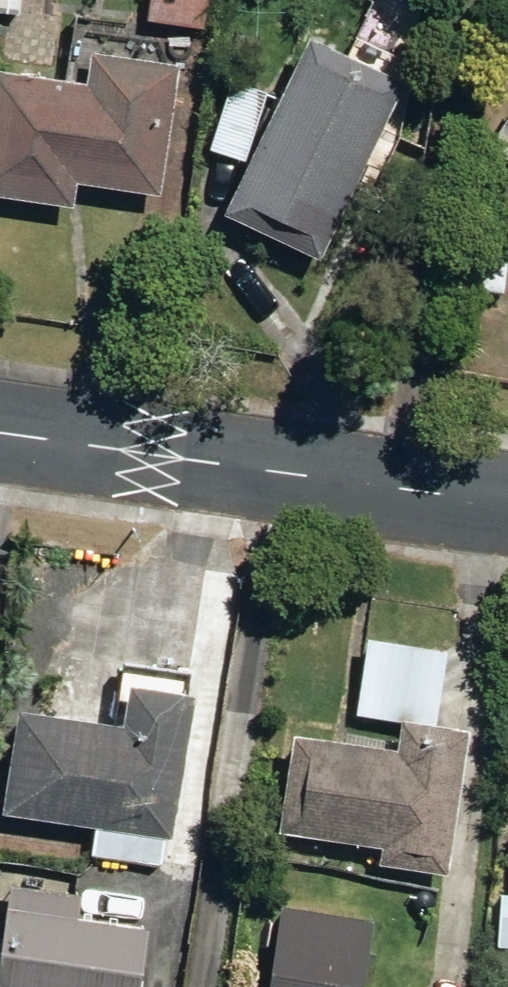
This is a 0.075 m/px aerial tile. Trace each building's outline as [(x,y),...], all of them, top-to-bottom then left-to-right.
[(23,13),(24,0),(0,0),(0,13),(23,13)] [(206,28),(210,0),(153,0),(150,23),(206,28)] [(229,218),(325,262),(406,85),(311,42),(229,218)] [(74,209),(78,186),(159,199),(180,72),(92,59),(88,88),(0,74),(0,198),(74,209)] [(214,154),(248,163),(262,118),(229,107),(214,154)] [(494,151),(507,161),(507,130),(494,151)] [(492,213),(507,224),(507,188),(492,213)] [(381,854),(449,862),(469,716),(438,713),(448,640),(367,630),(356,708),(401,715),(397,739),(295,725),(282,824),(384,839),(381,854)] [(91,852),(161,862),(166,829),(172,831),(195,682),(130,672),(124,715),(115,713),(124,653),(66,643),(57,702),(19,697),(3,806),(95,819),(91,852)] [(507,941),(507,889),(499,888),(497,940),(507,941)] [(372,914),(283,899),(269,986),(360,986),(372,914)] [(148,922),(9,902),(0,970),(0,986),(139,986),(148,922)]
